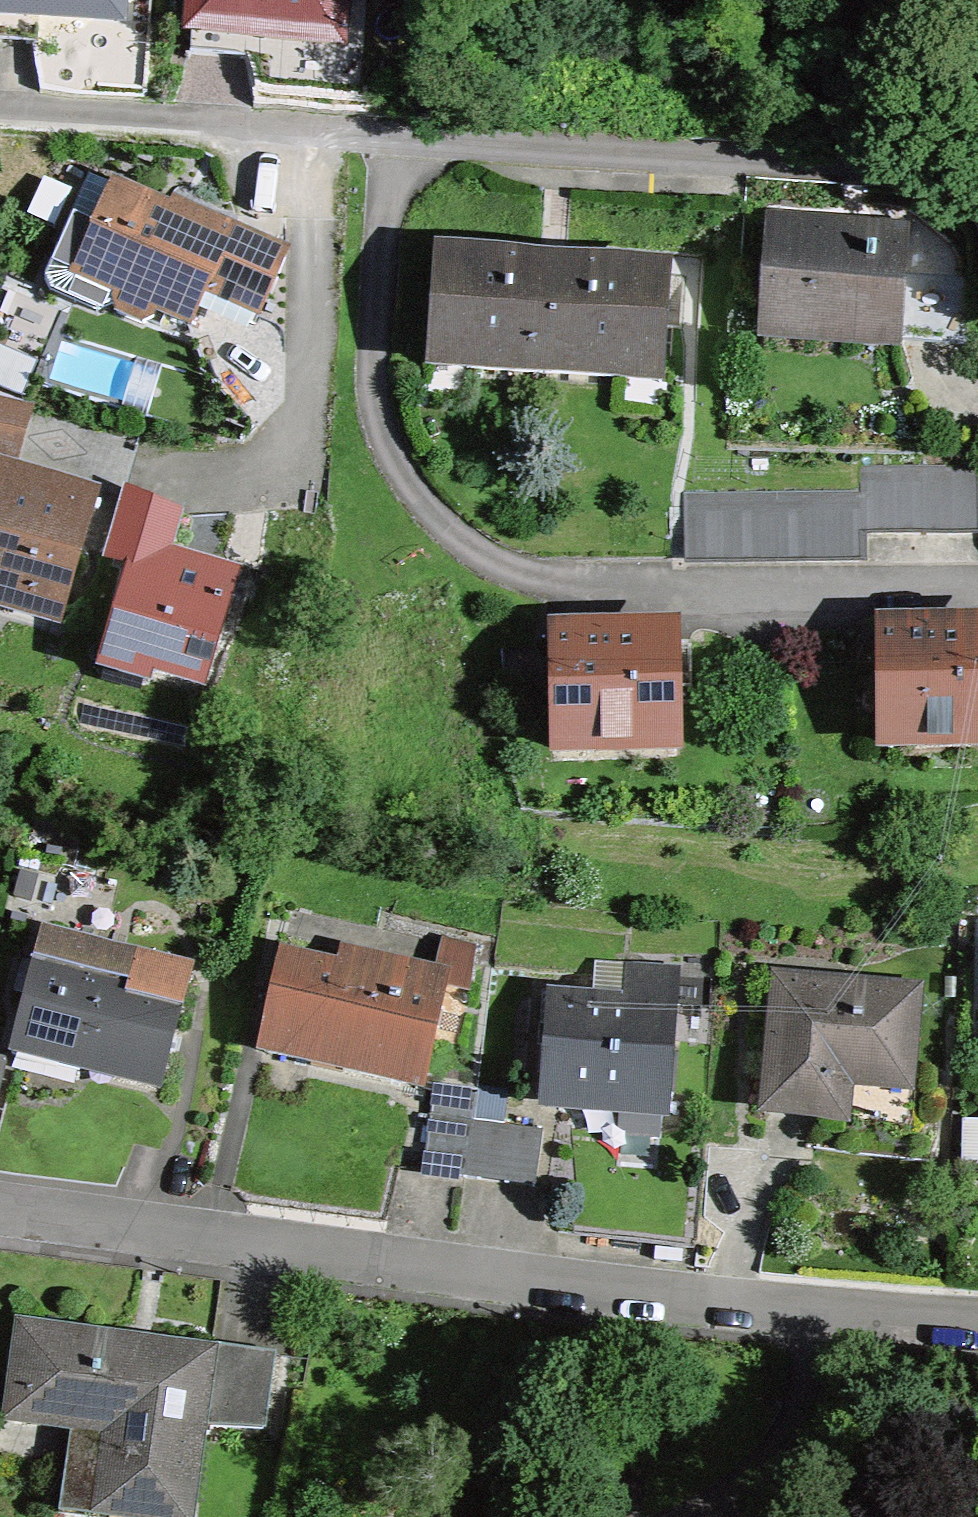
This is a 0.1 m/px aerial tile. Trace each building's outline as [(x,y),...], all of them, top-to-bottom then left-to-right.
[(39,14),(120,19),(121,0),(0,0),(0,11),(39,14)] [(191,29),(249,33),(341,38),(344,0),(193,0),(191,29)] [(0,11),(0,42),(37,44),(39,14),(0,11)] [(249,33),(191,29),(190,53),(248,56),(249,33)] [(229,233),(116,184),(76,274),(120,293),(115,304),(117,312),(141,322),(149,319),(153,309),(189,324),(203,293),(229,233)] [(299,218),(237,215),(229,233),(203,293),(256,316),(299,218)] [(773,223),(766,333),(895,342),(896,337),(900,273),(903,232),(773,223)] [(430,367),(662,381),(669,274),(437,260),(430,367)] [(896,337),(967,341),(971,277),(900,273),(896,337)] [(10,461),(27,403),(0,395),(0,458),(10,461)] [(866,469),(866,495),(867,529),(977,525),(977,465),(866,469)] [(93,494),(0,469),(0,603),(58,619),(93,494)] [(182,514),(125,489),(107,555),(136,563),(140,551),(169,559),(182,514)] [(866,495),(689,499),(691,562),(868,557),(867,529),(866,495)] [(140,551),(136,563),(114,639),(154,651),(148,668),(201,684),(233,577),(169,559),(140,551)] [(878,629),(879,743),(977,742),(977,627),(964,628),(964,622),(936,623),(936,629),(878,629)] [(612,633),(553,634),(555,749),(678,747),(676,632),(641,633),(641,628),(611,629),(612,633)] [(42,932),(17,1038),(83,1054),(80,1066),(163,1087),(183,1007),(128,994),(138,955),(42,932)] [(289,958),(267,1051),(418,1086),(444,973),(389,961),(384,980),(289,958)] [(623,1003),(672,1006),(674,975),(625,972),(623,1003)] [(914,990),(778,981),(769,1109),(822,1112),(825,1077),(908,1082),(914,990)] [(546,1096),(666,1104),(672,1006),(623,1003),(552,999),(546,1096)] [(665,1116),(666,1104),(546,1096),(545,1108),(665,1116)] [(465,1177),(472,1120),(430,1115),(422,1171),(465,1177)] [(544,1129),(472,1120),(465,1177),(537,1185),(544,1129)] [(964,1121),(963,1163),(977,1163),(977,1121),(964,1121)] [(20,1326),(9,1416),(92,1426),(82,1505),(179,1516),(192,1516),(205,1411),(213,1350),(20,1326)] [(213,1350),(205,1411),(268,1418),(276,1354),(213,1347),(213,1350)]
